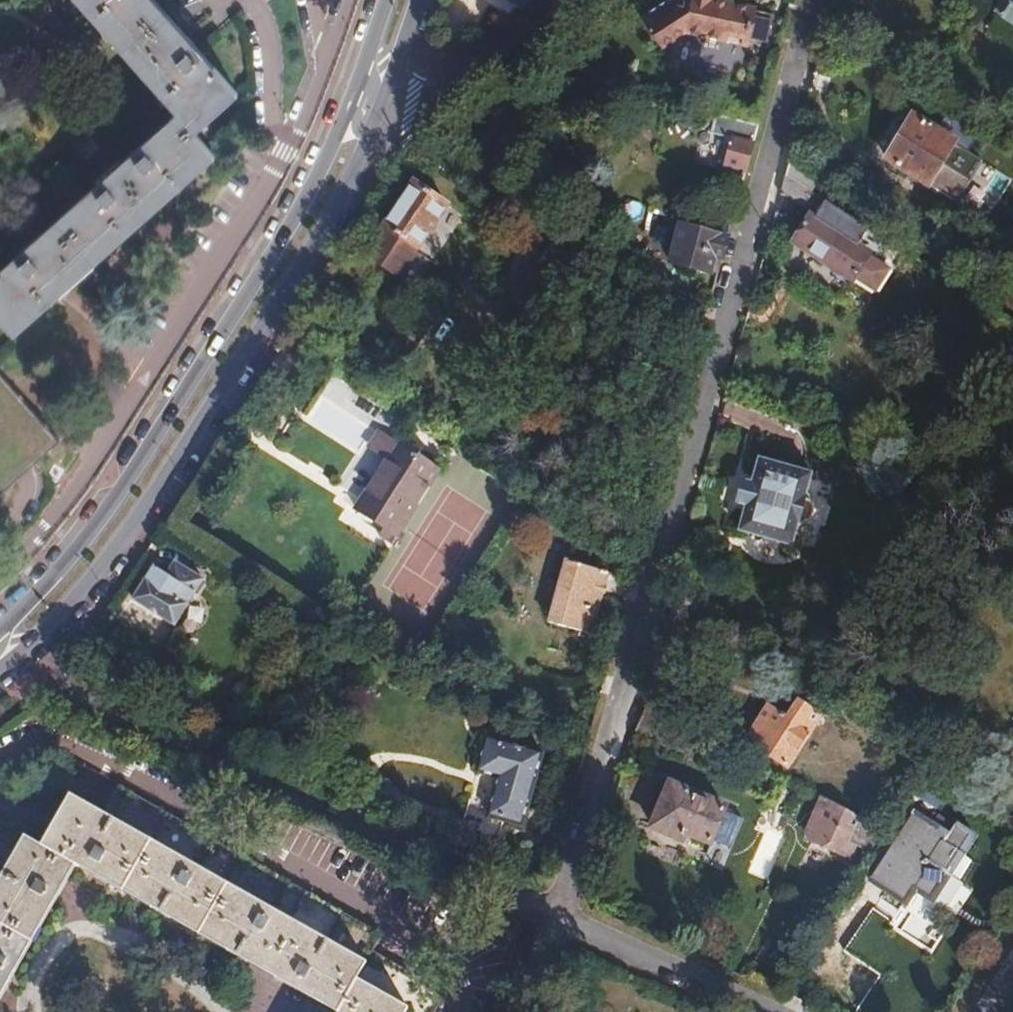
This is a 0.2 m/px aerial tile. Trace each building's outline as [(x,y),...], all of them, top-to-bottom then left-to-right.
[(176,111),(193,128),(234,92),(151,0),(76,0),(176,111)] [(535,0),(503,0),(520,10),(535,0)] [(754,8),(751,7),(747,2),(736,0),(730,3),(718,0),(669,0),(642,18),(662,49),(685,32),(746,45),(748,38),(765,41),(771,13),(754,9),(754,8)] [(1012,20),(1012,0),(1011,0),(1003,13),(1012,20)] [(176,111),(0,266),(0,325),(9,336),(215,153),(193,128),(176,111)] [(718,193),(737,198),(758,123),(716,113),(711,130),(734,137),(718,193)] [(884,155),(927,182),(954,141),(912,114),(884,155)] [(1012,138),(1012,118),(1010,116),(1001,130),(1012,138)] [(786,173),(813,190),(825,170),(793,148),(786,173)] [(810,206),(818,194),(813,190),(786,173),(782,188),(810,206)] [(452,204),(413,179),(366,252),(405,276),(452,204)] [(860,245),(871,227),(828,200),(818,217),(814,214),(798,240),(854,277),(856,274),(864,278),(876,262),(867,256),(870,251),(860,245)] [(714,256),(720,258),(726,237),(680,225),(670,263),(709,273),(714,256)] [(441,464),(381,425),(371,441),(345,482),(351,486),(345,495),(388,522),(399,530),(400,529),(414,507),(440,466),(441,464)] [(738,533),(792,548),(799,522),(804,524),(810,522),(814,508),(809,504),(804,502),(812,476),(758,461),(738,533)] [(351,486),(345,482),(339,491),(345,495),(351,486)] [(399,530),(388,522),(383,530),(394,537),(399,530)] [(553,621),(593,633),(611,573),(570,561),(553,621)] [(155,566),(134,599),(175,627),(197,594),(205,581),(177,563),(169,575),(155,566)] [(754,741),(787,763),(822,712),(799,697),(787,715),(775,708),(754,741)] [(464,806),(520,821),(537,748),(481,734),(464,806)] [(938,806),(949,789),(936,780),(924,797),(938,806)] [(685,830),(710,840),(725,806),(700,795),(700,793),(672,781),(653,826),(681,838),(685,830)] [(71,866),(330,1011),(431,1011),(441,995),(421,982),(423,978),(372,950),(380,936),(116,786),(99,812),(69,794),(38,847),(20,837),(0,873),(0,991),(71,866)] [(851,855),(870,818),(823,794),(804,830),(851,855)] [(956,823),(948,834),(915,812),(870,881),(903,903),(913,889),(930,900),(949,871),(964,879),(976,860),(962,851),(973,834),(956,823)] [(866,864),(889,828),(870,818),(851,855),(866,864)] [(771,879),(781,840),(761,835),(751,874),(771,879)]
